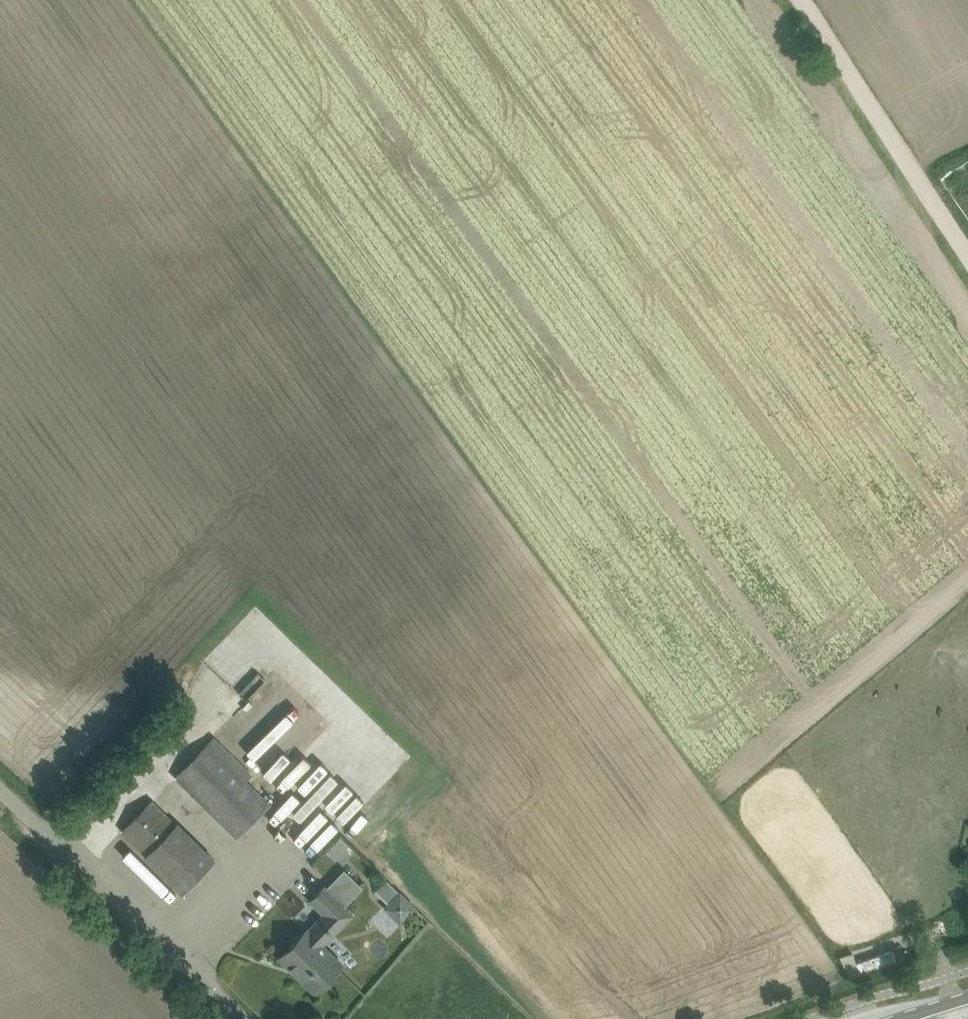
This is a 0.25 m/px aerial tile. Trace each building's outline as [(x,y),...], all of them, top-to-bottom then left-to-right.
[(238,838),(245,831),(255,820),(272,803),(248,780),(253,774),(214,736),(174,777),(238,838)] [(152,800),(123,830),(147,854),(146,856),(183,892),(215,859),(178,823),(177,824),(152,800)] [(312,899),(326,913),(340,927),(353,914),(345,906),(364,886),(345,868),(326,887),(325,886),(312,899)] [(401,892),(400,891),(388,879),(377,890),(390,903),(386,907),(401,921),(416,907),(401,892)] [(340,927),(326,913),(309,930),(307,928),(280,956),(317,992),(344,964),(323,944),(340,927)]
